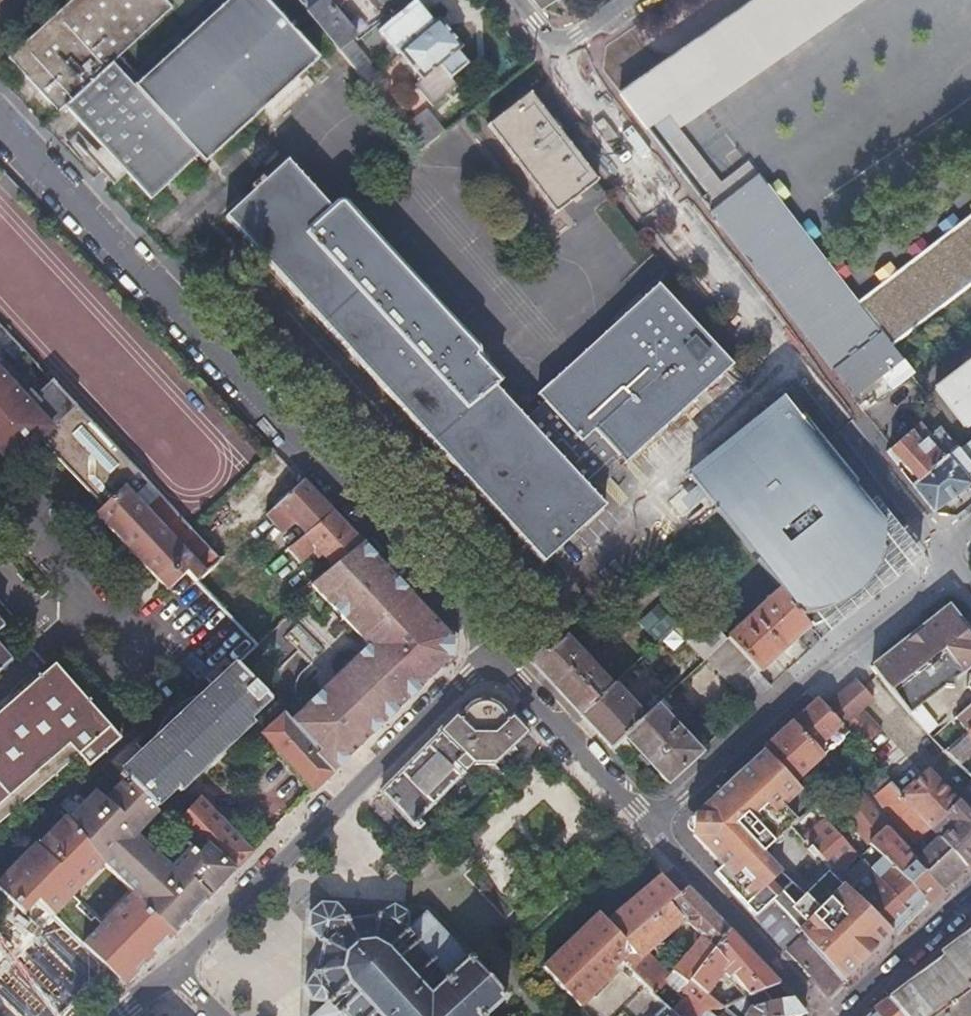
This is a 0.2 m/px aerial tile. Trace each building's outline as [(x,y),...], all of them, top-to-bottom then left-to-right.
[(126,176),(149,202),(197,160),(135,90),(112,66),(173,10),(163,0),(74,0),(9,61),(59,115),(64,110),(101,150),(119,169),(109,177),(117,185),(126,176)] [(135,90),(197,160),(204,166),(318,61),(260,0),(233,0),(135,90)] [(300,7),(337,51),(351,41),(356,37),(332,9),(343,0),(309,0),(300,7)] [(380,0),(368,0),(376,9),(382,3),(380,0)] [(551,0),(532,0),(539,8),(551,0)] [(621,96),(648,132),(671,116),(678,127),(856,0),(759,0),(621,96)] [(396,56),(398,55),(434,26),(415,3),(378,33),(396,56)] [(421,82),(418,85),(414,88),(432,107),(458,87),(452,80),(468,66),(458,53),(463,49),(440,21),(434,26),(398,55),(421,82)] [(376,73),(351,41),(337,51),(363,83),(376,73)] [(554,217),(598,183),(529,96),(486,130),(554,217)] [(420,152),(432,142),(444,132),(425,110),(401,129),(420,152)] [(113,188),(117,185),(109,177),(119,169),(101,150),(89,161),(113,188)] [(733,367),(660,289),(540,400),(546,407),(527,425),(498,393),(505,386),(481,360),(485,356),(344,205),(334,214),(288,165),(226,222),(544,567),(605,510),(593,496),(733,367)] [(710,212),(854,398),(902,361),(892,348),(970,285),(970,216),(860,303),(758,175),(710,212)] [(11,464),(55,420),(0,361),(0,451),(11,464)] [(935,388),(950,408),(965,427),(970,423),(970,361),(935,388)] [(797,607),(811,625),(905,553),(875,514),(872,516),(866,508),(859,514),(845,496),(850,492),(844,483),(849,479),(786,398),(773,408),(775,411),(693,475),(765,567),(783,590),(797,607)] [(76,405),(42,440),(79,479),(105,504),(130,481),(137,474),(76,405)] [(917,482),(943,459),(926,437),(928,434),(919,421),(888,452),(896,463),(899,461),(917,482)] [(937,436),(950,453),(956,448),(939,425),(930,433),(934,438),(937,436)] [(943,459),(917,482),(913,485),(933,512),(970,482),(970,468),(956,448),(950,453),(943,459)] [(257,509),(266,519),(305,482),(289,466),(275,451),(227,497),(234,505),(251,489),(250,487),(255,482),(272,500),(265,501),(257,509)] [(130,481),(98,513),(168,589),(186,571),(191,575),(205,562),(130,481)] [(305,482),(266,519),(258,526),(252,533),(258,538),(273,524),(284,534),(295,524),(299,528),(325,504),(321,499),(305,482)] [(852,490),(850,492),(845,496),(859,514),(866,508),(852,490)] [(222,516),(234,505),(227,497),(218,506),(215,508),(222,516)] [(325,504),(299,528),(310,539),(336,515),(325,504)] [(248,517),(258,526),(266,519),(257,509),(248,517)] [(192,530),(200,538),(222,561),(237,547),(207,515),(192,530)] [(310,539),(249,598),(233,612),(242,622),(312,558),(317,564),(324,557),(334,567),(312,586),(343,619),(364,599),(373,608),(401,582),(383,564),(348,528),(336,515),(310,539)] [(401,582),(373,608),(396,631),(423,606),(411,594),(401,582)] [(728,636),(730,638),(761,672),(811,625),(797,607),(783,590),(728,636)] [(396,631),(373,608),(364,599),(343,619),(370,647),(360,656),(406,704),(454,657),(455,640),(438,622),(423,606),(396,631)] [(708,659),(730,638),(728,636),(727,637),(698,608),(677,627),(708,659)] [(875,676),(951,611),(949,609),(870,671),(871,671),(875,676)] [(951,611),(875,676),(909,716),(935,695),(937,696),(942,692),(952,692),(955,682),(970,669),(970,637),(951,611)] [(583,715),(612,688),(565,637),(547,652),(543,648),(534,662),(562,693),(583,715)] [(730,638),(708,659),(753,706),(774,686),(761,672),(730,638)] [(13,663),(0,648),(0,675),(13,663)] [(366,742),(406,704),(360,656),(318,695),(366,742)] [(267,694),(238,661),(236,664),(121,766),(128,773),(150,797),(166,783),(168,785),(236,726),(234,724),(267,694)] [(119,740),(57,666),(0,716),(0,818),(75,753),(87,768),(119,740)] [(857,684),(829,709),(843,725),(849,731),(864,715),(876,703),(857,684)] [(616,685),(612,688),(583,715),(601,734),(615,749),(627,736),(647,718),(616,685)] [(367,742),(366,742),(318,695),(291,721),(336,771),(367,742)] [(383,792),(383,793),(419,832),(425,826),(420,820),(476,768),(494,765),(496,763),(529,730),(520,720),(513,714),(510,716),(509,713),(507,708),(502,703),(500,701),(494,698),(488,697),(482,697),(476,698),(473,700),(468,703),(463,708),(461,714),(460,717),(458,715),(442,731),(444,733),(383,792)] [(665,700),(647,718),(627,736),(670,782),(702,752),(663,711),(669,705),(665,700)] [(819,700),(794,722),(819,748),(843,725),(829,709),(819,700)] [(957,718),(967,733),(944,753),(959,766),(970,756),(970,755),(970,754),(970,753),(970,706),(957,718)] [(316,790),(336,771),(291,721),(285,714),(264,734),(316,790)] [(864,715),(849,731),(857,738),(867,749),(883,733),(864,715)] [(794,722),(764,750),(796,784),(826,756),(819,748),(794,722)] [(796,784),(764,750),(739,773),(778,813),(781,810),(801,790),(796,784)] [(138,890),(177,934),(206,904),(237,871),(208,841),(197,851),(184,837),(164,859),(131,823),(153,801),(150,797),(128,773),(125,776),(121,772),(108,787),(98,779),(74,809),(70,806),(66,810),(72,816),(113,862),(138,890)] [(962,801),(936,772),(929,772),(911,787),(904,779),(897,785),(929,821),(967,868),(970,865),(970,811),(962,801)] [(739,773),(726,785),(774,837),(791,821),(781,810),(778,813),(739,773)] [(952,882),(967,868),(929,821),(897,785),(893,780),(876,794),(901,826),(925,853),(952,882)] [(845,981),(897,932),(855,889),(843,875),(838,870),(833,865),(810,887),(802,894),(786,878),(794,870),(768,843),(774,837),(726,785),(715,796),(719,800),(705,815),(705,830),(730,857),(724,862),(731,888),(743,901),(755,915),(773,900),(799,929),(845,981)] [(928,905),(943,891),(917,860),(894,833),(863,792),(845,809),(852,817),(876,845),(889,861),(926,903),(928,905)] [(962,801),(970,811),(970,793),(962,801)] [(719,800),(715,796),(697,814),(697,835),(709,849),(722,864),(724,862),(730,857),(705,830),(705,815),(719,800)] [(201,797),(172,824),(184,837),(197,851),(208,841),(237,871),(254,853),(201,797)] [(840,828),(852,817),(845,809),(832,820),(840,828)] [(3,878),(30,908),(45,893),(59,910),(85,939),(118,978),(126,970),(135,979),(177,934),(138,890),(106,921),(79,892),(113,862),(72,816),(66,810),(44,836),(40,834),(3,878)] [(832,820),(827,815),(806,836),(833,865),(838,870),(842,866),(858,850),(840,828),(832,820)] [(863,856),(873,847),(869,842),(858,850),(863,856)] [(897,932),(926,903),(889,861),(876,845),(873,847),(863,856),(874,871),(855,889),(897,932)] [(943,891),(952,882),(925,853),(917,860),(943,891)] [(731,888),(724,862),(722,864),(715,871),(731,888)] [(842,866),(838,870),(843,875),(847,871),(842,866)] [(794,870),(786,878),(802,894),(810,887),(794,870)] [(543,963),(579,1002),(618,967),(616,964),(622,960),(626,942),(627,938),(628,938),(681,894),(663,875),(609,920),(601,912),(543,963)] [(709,993),(692,978),(732,929),(712,909),(689,886),(681,894),(628,938),(626,942),(642,959),(648,954),(687,920),(697,930),(697,942),(669,975),(655,992),(666,1003),(670,1007),(680,1015),(705,1015),(708,1012),(717,1008),(723,1006),(718,1001),(713,997),(709,993)] [(294,911),(292,919),(307,935),(306,961),(290,971),(291,984),(307,991),(307,993),(290,1009),(296,1015),(474,1015),(467,1008),(490,986),(452,945),(451,946),(412,904),(402,913),(395,920),(395,900),(379,889),(367,901),(352,906),(337,910),(323,894),(306,893),(295,903),(294,911)] [(45,893),(30,908),(0,935),(0,968),(22,994),(85,939),(59,910),(45,893)] [(845,981),(799,929),(773,900),(755,915),(829,997),(845,981)] [(742,991),(748,995),(781,983),(760,960),(733,931),(732,929),(692,978),(709,993),(724,974),(742,991)] [(904,1015),(970,1015),(970,930),(967,934),(943,952),(946,956),(925,974),(892,1000),(904,1015)] [(622,960),(631,968),(642,959),(626,942),(622,960)] [(631,968),(655,992),(669,975),(648,954),(642,959),(631,968)] [(126,970),(118,978),(125,985),(127,988),(135,979),(126,970)] [(723,1006),(717,1008),(719,1012),(716,1015),(747,1015),(748,1012),(751,1010),(755,1009),(750,998),(748,995),(742,991),(724,974),(709,993),(713,997),(718,1001),(723,1006)] [(750,998),(755,1009),(766,1003),(793,997),(781,983),(748,995),(750,998)] [(755,1009),(763,1015),(806,1015),(808,1013),(793,997),(766,1003),(755,1009)] [(888,1004),(884,1000),(881,1003),(874,1010),(878,1015),(897,1015),(888,1004)] [(892,1000),(888,1004),(897,1015),(904,1015),(892,1000)] [(670,1007),(666,1003),(653,1015),(680,1015),(670,1007)]
